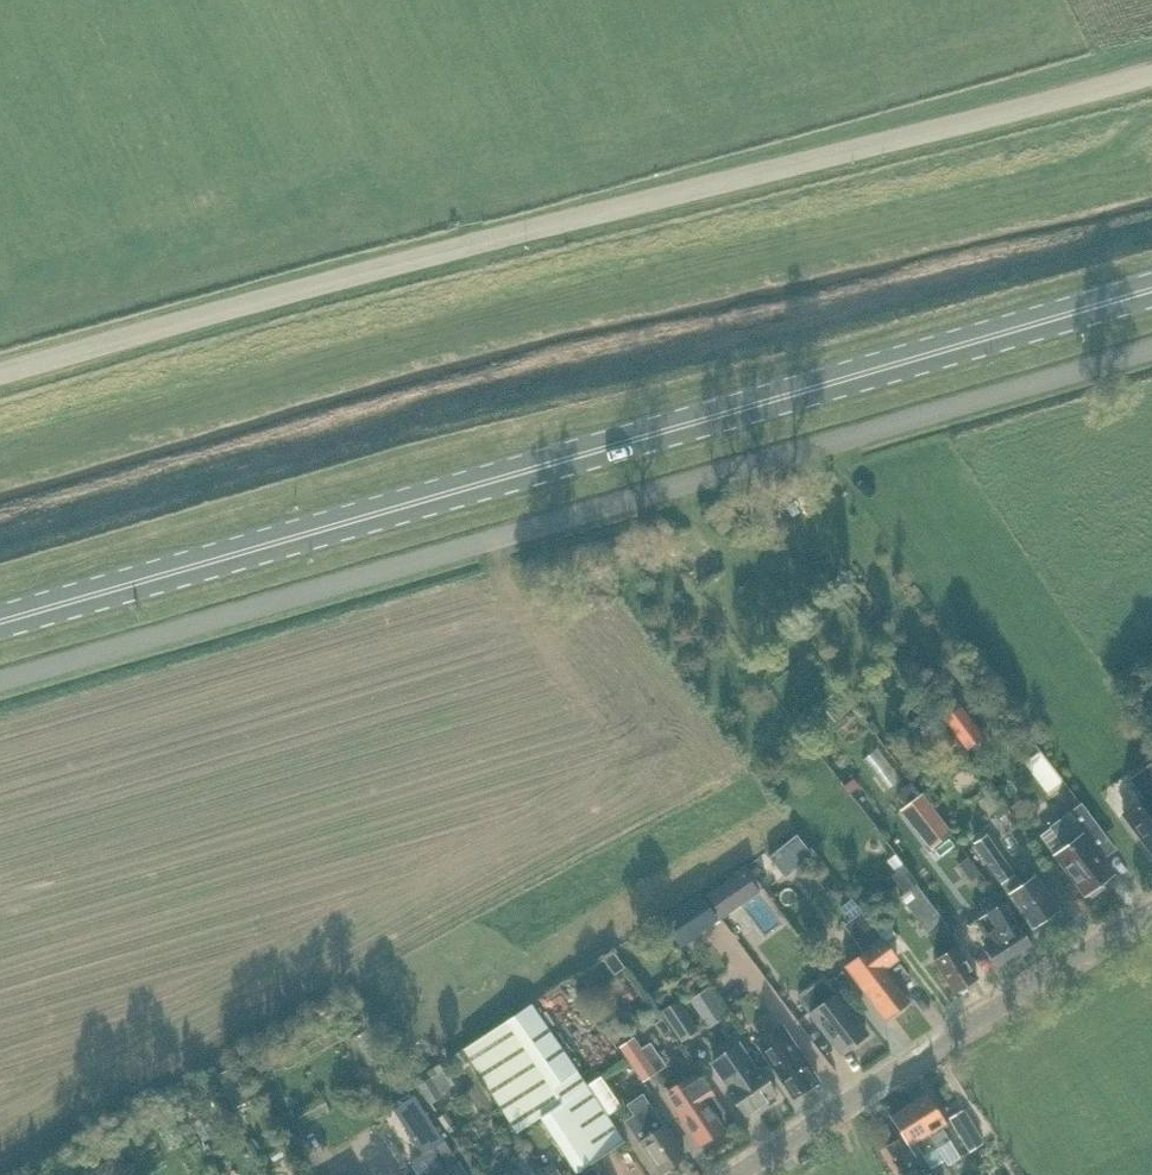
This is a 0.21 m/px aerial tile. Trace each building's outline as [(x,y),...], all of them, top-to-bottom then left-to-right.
[(984,738),(962,708),(945,720),(967,750),(984,738)] [(940,722),(922,733),(933,749),(937,746),(942,755),(955,747),(940,722)] [(1063,781),(1047,760),(1032,772),(1048,793),(1063,781)] [(1150,764),(1129,780),(1143,799),(1123,814),(1151,854),(1151,766),(1150,764)] [(911,785),(896,796),(904,806),(899,810),(930,850),(952,833),(921,793),(919,795),(911,785)] [(1039,836),(1084,896),(1088,893),(1091,897),(1103,888),(1100,884),(1113,874),(1095,850),(1107,841),(1081,805),(1039,836)] [(795,835),(768,858),(784,878),(812,856),(795,835)] [(1021,886),(999,855),(986,835),(974,843),(1032,928),(1057,910),(1035,877),(1021,886)] [(722,917),(757,892),(763,888),(745,864),(739,868),(743,873),(708,897),(722,917)] [(917,921),(928,935),(944,922),(904,871),(894,879),(904,892),(898,897),(917,921)] [(701,895),(662,921),(679,947),(718,921),(701,895)] [(849,899),(841,906),(853,921),(861,914),(849,899)] [(998,969),(1031,948),(1016,926),(1016,927),(1001,904),(975,921),(990,944),(984,947),(998,969)] [(866,951),(845,968),(886,1020),(908,1002),(883,970),(897,959),(882,939),(862,913),(861,914),(853,921),(846,925),(866,951)] [(954,993),(977,978),(944,927),(930,936),(940,952),(943,951),(946,954),(934,962),(954,993)] [(606,965),(615,958),(611,952),(602,959),(606,965)] [(841,1053),(864,1036),(868,1032),(822,974),(795,996),(805,1006),(841,1053)] [(649,995),(657,1006),(667,999),(659,988),(649,995)] [(699,1030),(678,999),(659,1012),(680,1043),(699,1030)] [(623,1143),(606,1117),(586,1086),(576,1072),(530,1005),(463,1050),(471,1062),(516,1133),(540,1117),(577,1173),(623,1143)] [(329,1019),(336,1028),(347,1019),(340,1010),(329,1019)] [(817,1082),(796,1052),(779,1025),(753,1042),(754,1044),(748,1047),(763,1069),(769,1065),(792,1099),(817,1082)] [(619,1048),(643,1082),(656,1072),(633,1038),(619,1048)] [(775,1095),(757,1070),(738,1042),(708,1063),(728,1091),(726,1092),(744,1117),(775,1095)] [(463,1050),(451,1058),(458,1070),(471,1062),(463,1050)] [(723,1131),(702,1100),(712,1094),(696,1071),(662,1094),(698,1147),(723,1131)] [(417,1088),(428,1104),(441,1096),(440,1094),(450,1087),(441,1073),(417,1088)] [(586,1086),(606,1117),(621,1107),(600,1076),(586,1086)] [(927,1094),(909,1105),(936,1148),(948,1167),(960,1160),(948,1140),(940,1127),(946,1123),(927,1094)] [(634,1116),(626,1121),(660,1173),(686,1156),(649,1105),(642,1095),(627,1106),(634,1116)] [(442,1141),(412,1097),(392,1111),(422,1155),(434,1146),(448,1168),(438,1174),(464,1174),(456,1163),(442,1141)] [(891,1117),(914,1154),(920,1151),(923,1156),(922,1157),(933,1174),(936,1174),(937,1174),(947,1168),(948,1167),(936,1148),(909,1105),(891,1117)] [(982,1144),(961,1110),(948,1119),(969,1152),(982,1144)] [(898,1140),(885,1148),(893,1161),(906,1153),(898,1140)] [(544,1169),(548,1174),(560,1174),(553,1163),(544,1169)]
